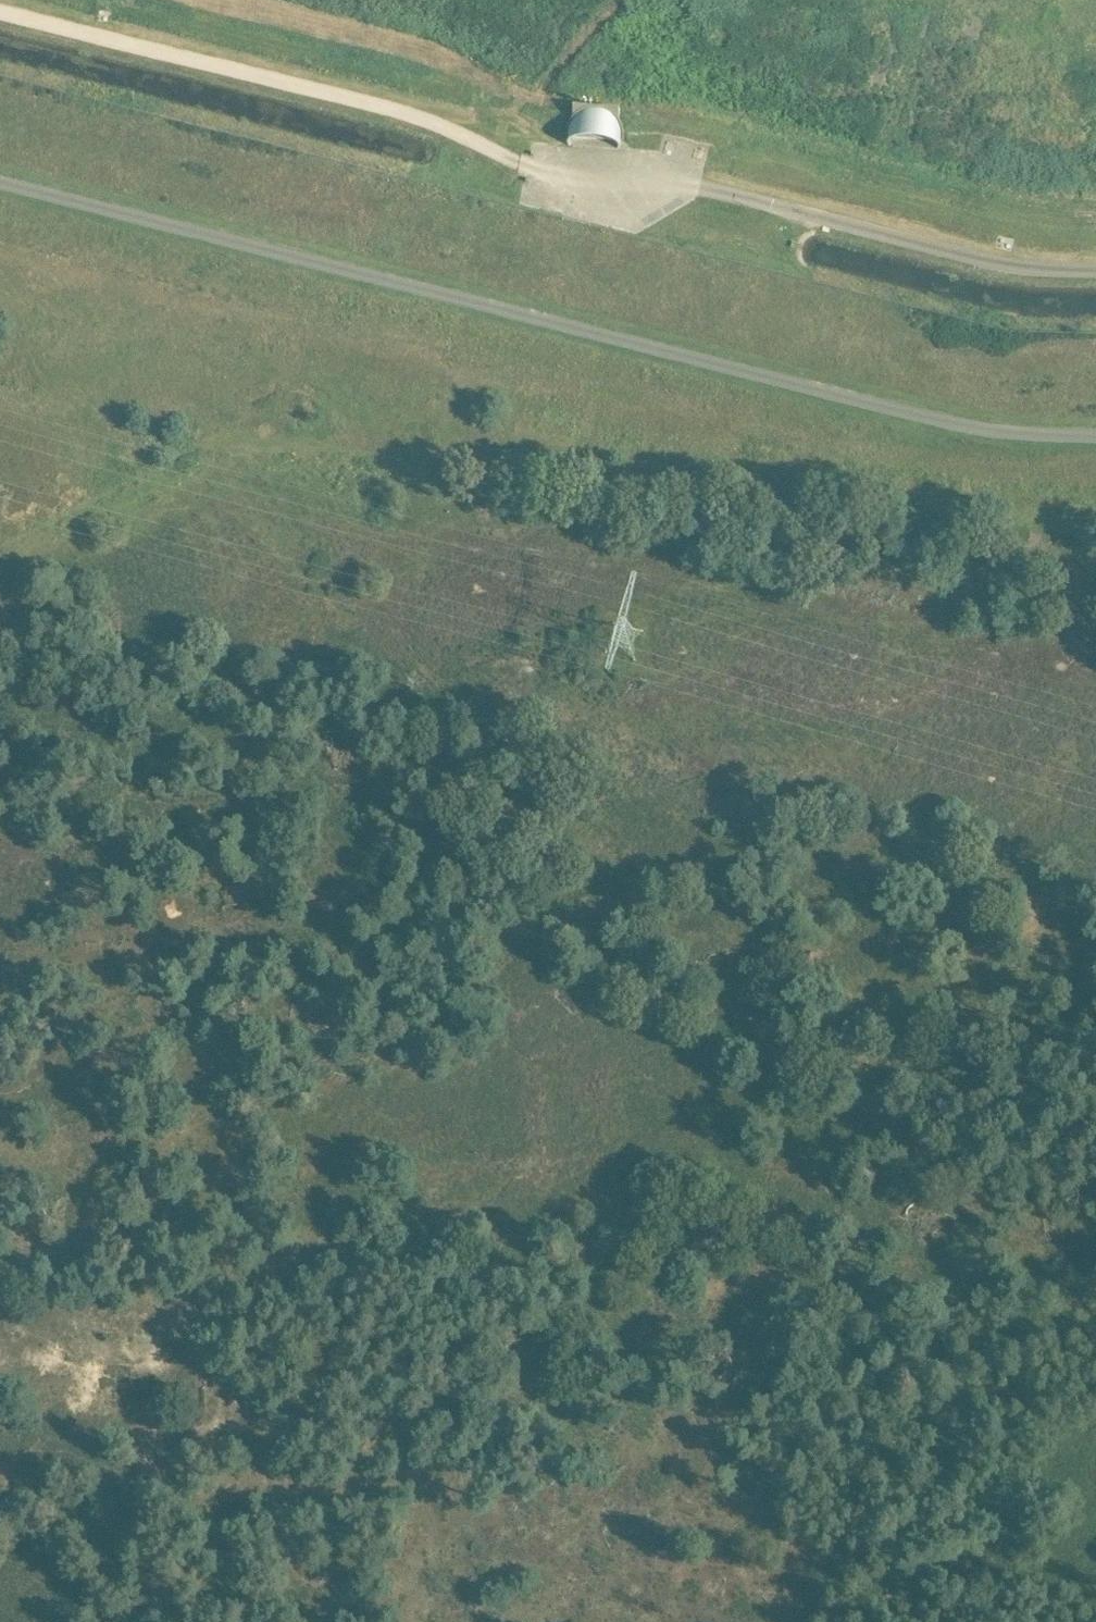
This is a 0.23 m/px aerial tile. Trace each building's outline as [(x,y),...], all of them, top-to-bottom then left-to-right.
[(566,135),(566,136),(569,136),(569,145),(571,145),(571,136),(619,140),(618,148),(619,148),(621,140),(624,140),(624,139),(618,139),(620,109),(575,106),(572,135),(566,135)]
